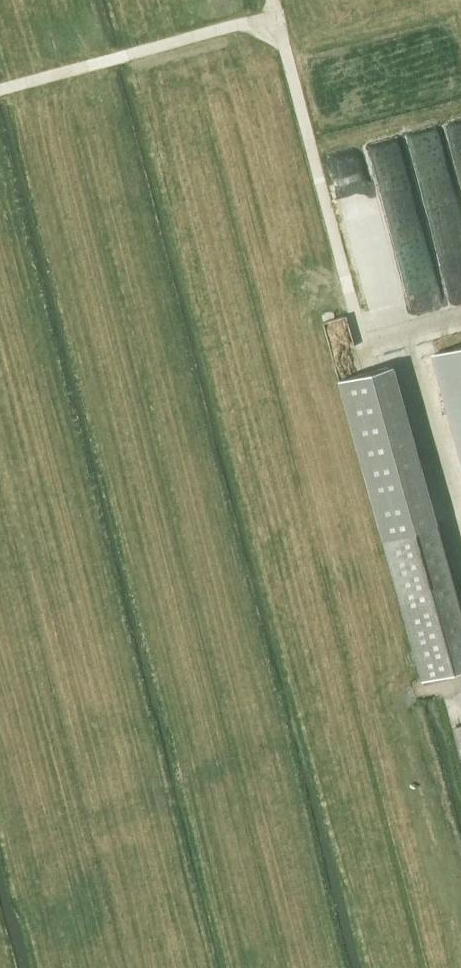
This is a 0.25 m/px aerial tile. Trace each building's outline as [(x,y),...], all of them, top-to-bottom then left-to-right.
[(432,354),(460,460),(460,346),(432,354)] [(450,672),(460,669),(460,608),(438,524),(394,365),(338,381),(382,539),(421,680),(422,680),(450,672)]
